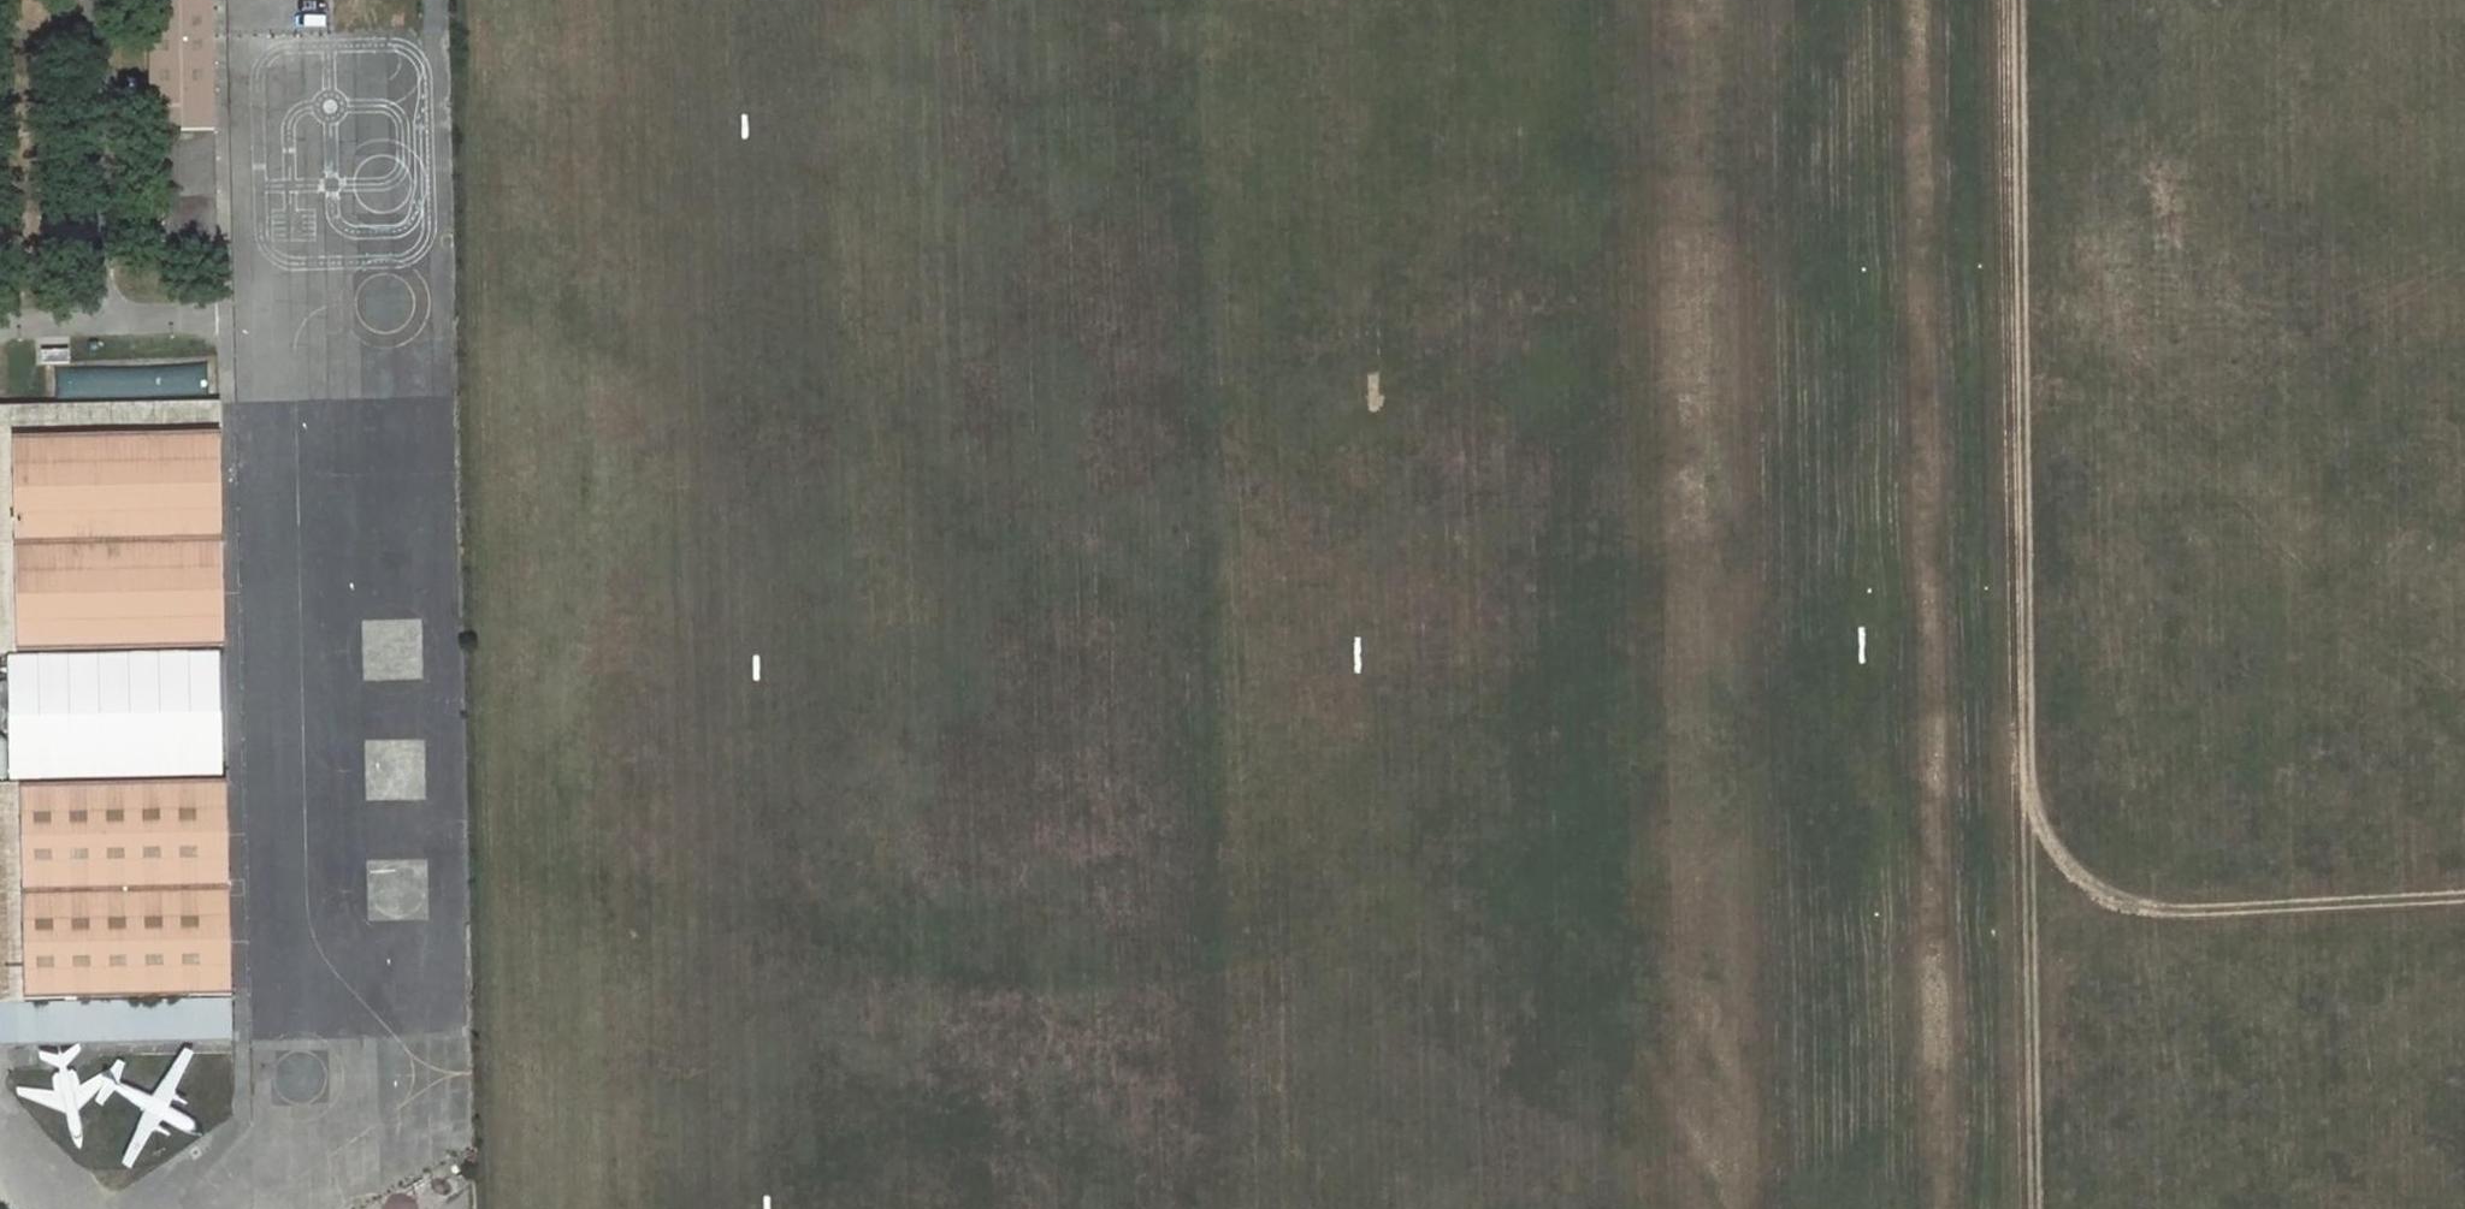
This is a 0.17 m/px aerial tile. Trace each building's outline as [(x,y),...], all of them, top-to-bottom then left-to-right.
[(155,131),(169,131),(171,258),(218,257),(214,0),(152,0),(155,131)] [(232,994),(227,781),(221,775),(219,651),(224,644),(220,401),(0,405),(0,653),(5,655),(8,779),(0,782),(0,1067),(5,1085),(81,1169),(107,1198),(235,1117),(233,1037),(232,994)]
